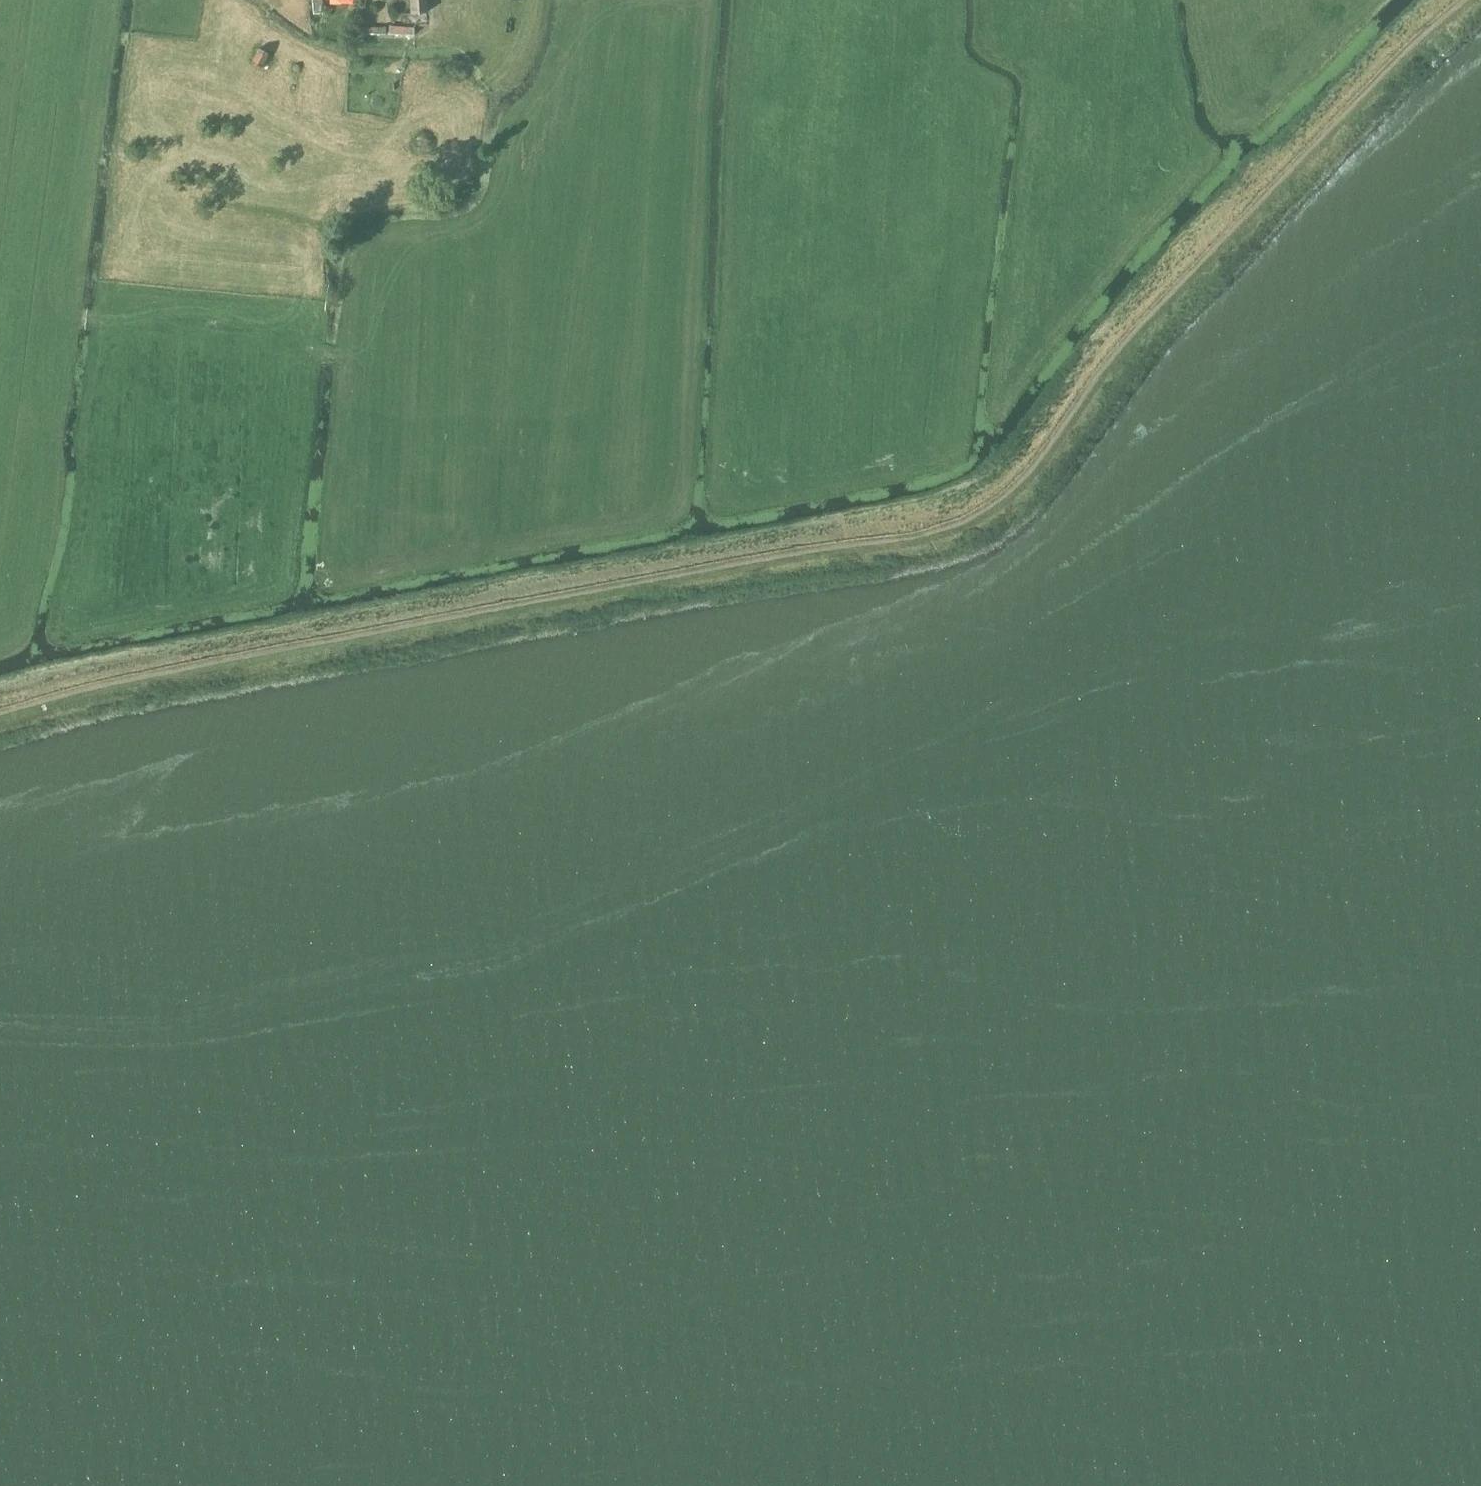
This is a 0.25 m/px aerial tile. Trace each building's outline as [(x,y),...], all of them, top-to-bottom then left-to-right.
[(318,15),(328,15),(326,0),(316,0),(318,15)] [(430,0),(413,0),(414,15),(431,14),(430,0)] [(255,63),(264,69),(265,69),(272,55),(263,49),(255,63)]
